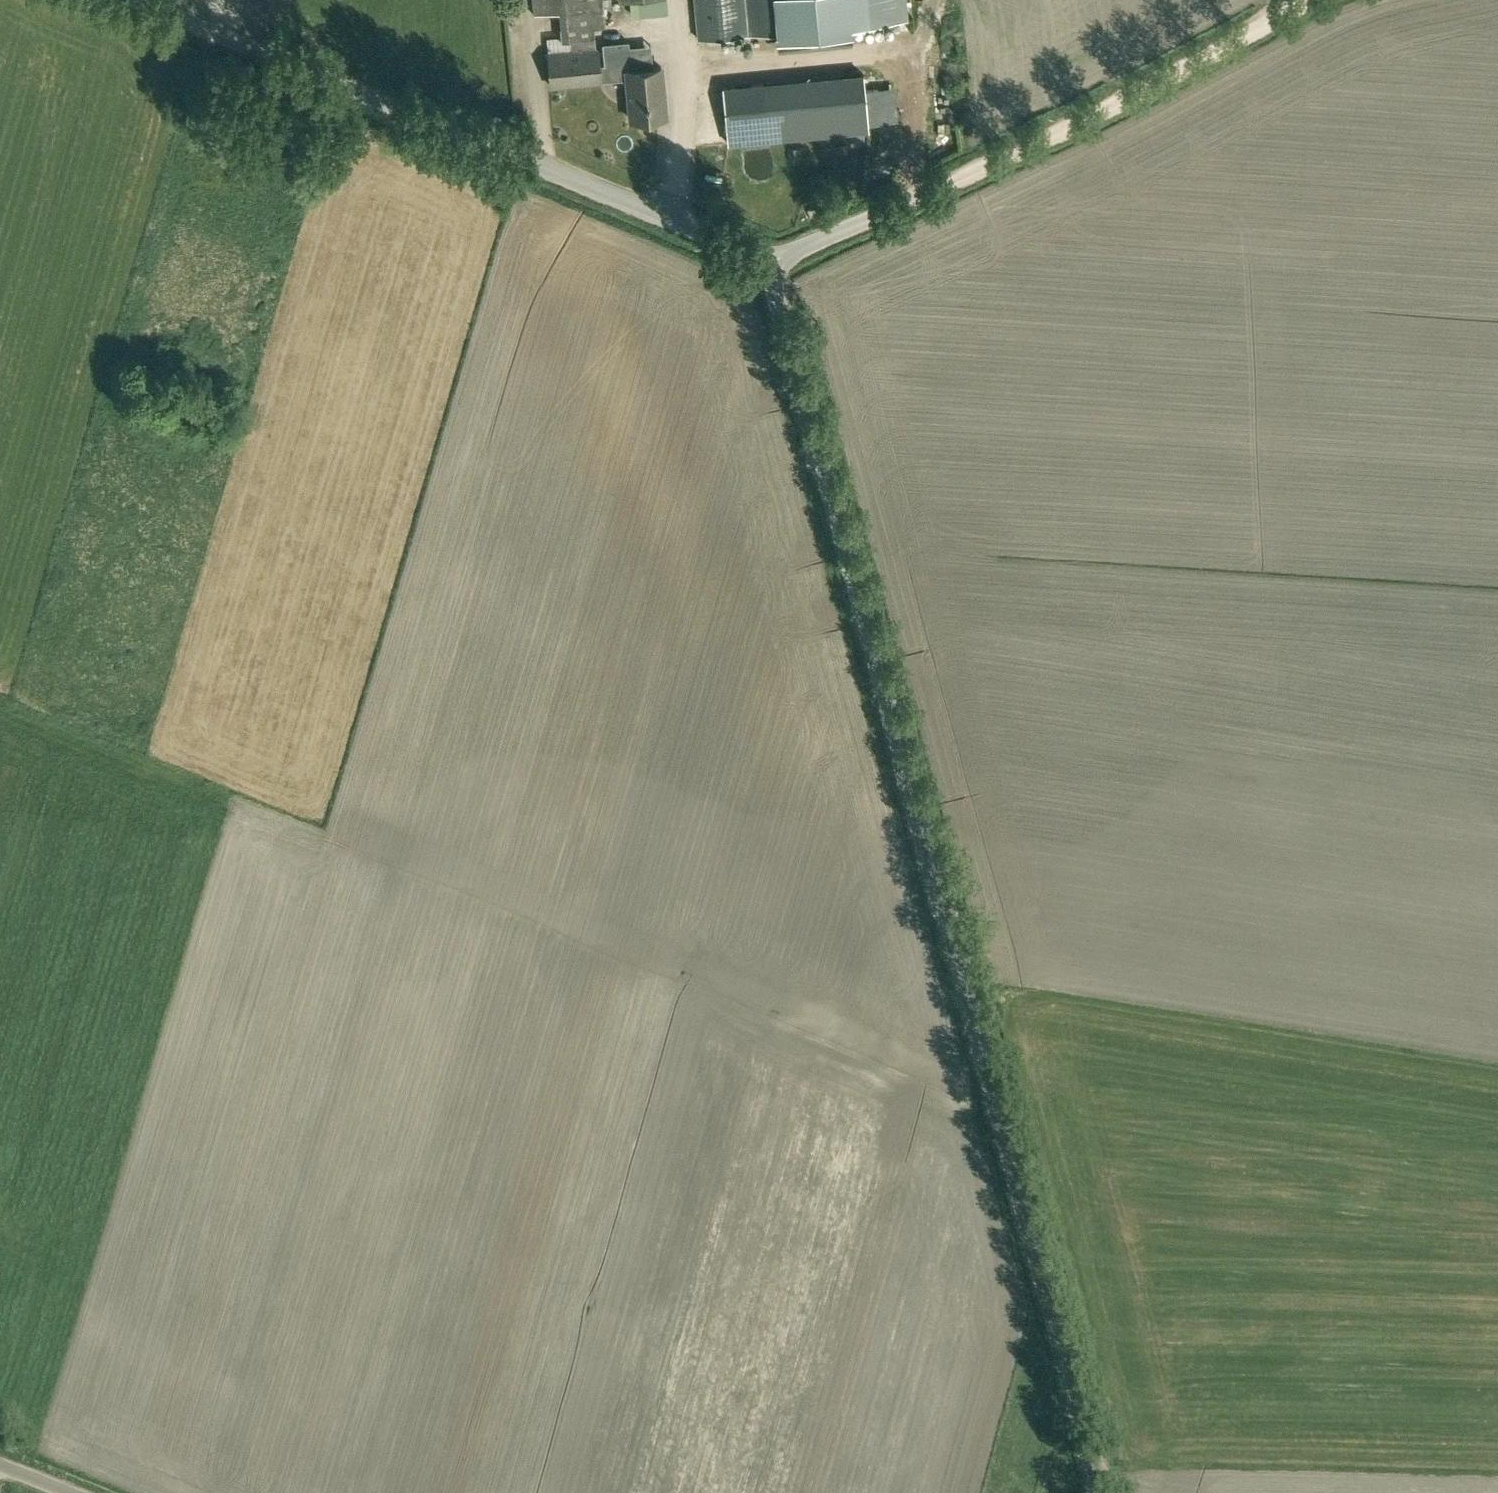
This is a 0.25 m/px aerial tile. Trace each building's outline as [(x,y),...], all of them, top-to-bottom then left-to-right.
[(534,14),(560,12),(563,39),(571,39),(572,51),(548,53),(551,84),(600,79),(598,63),(597,48),(595,48),(593,23),(604,22),(602,0),(533,0),(534,14)] [(698,39),(826,26),(823,0),(694,0),(698,39)] [(851,12),(852,24),(908,18),(906,0),(827,0),(828,14),(851,12)] [(603,63),(598,63),(600,79),(627,77),(631,117),(666,114),(661,64),(652,65),(631,67),(629,47),(628,41),(601,44),(603,63)] [(728,143),(869,129),(864,73),(723,87),(728,143)]
